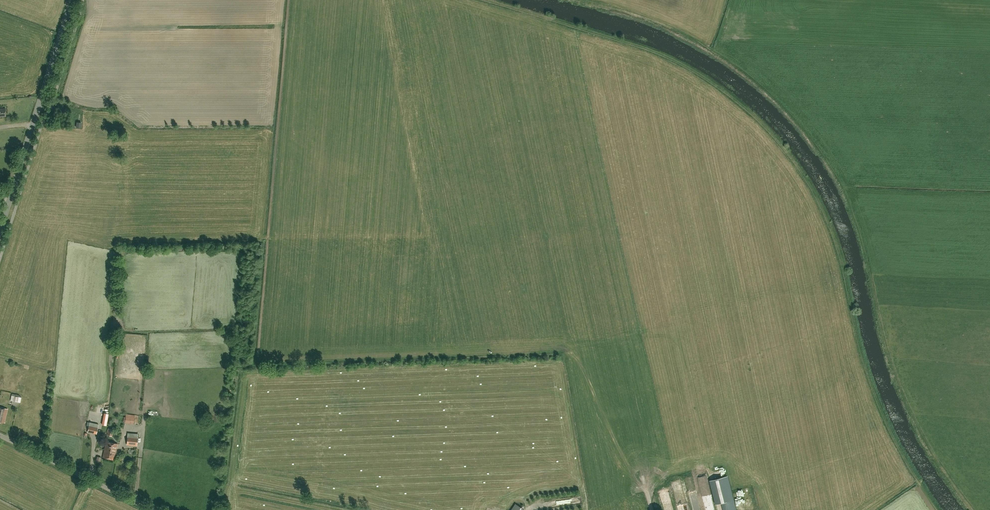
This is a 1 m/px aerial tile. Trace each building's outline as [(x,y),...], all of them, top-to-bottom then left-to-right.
[(20,403),(21,397),(18,395),(14,394),(12,393),(10,401),(13,401),(20,403)] [(131,416),(125,416),(125,422),(134,422),(135,414),(131,414),(131,416)] [(115,454),(117,444),(106,441),(104,451),(115,454)] [(114,460),(115,454),(104,451),(103,457),(114,460)] [(715,504),(721,503),(734,500),(727,476),(709,480),(715,504)] [(721,503),(723,509),(736,509),(734,500),(721,503)]
